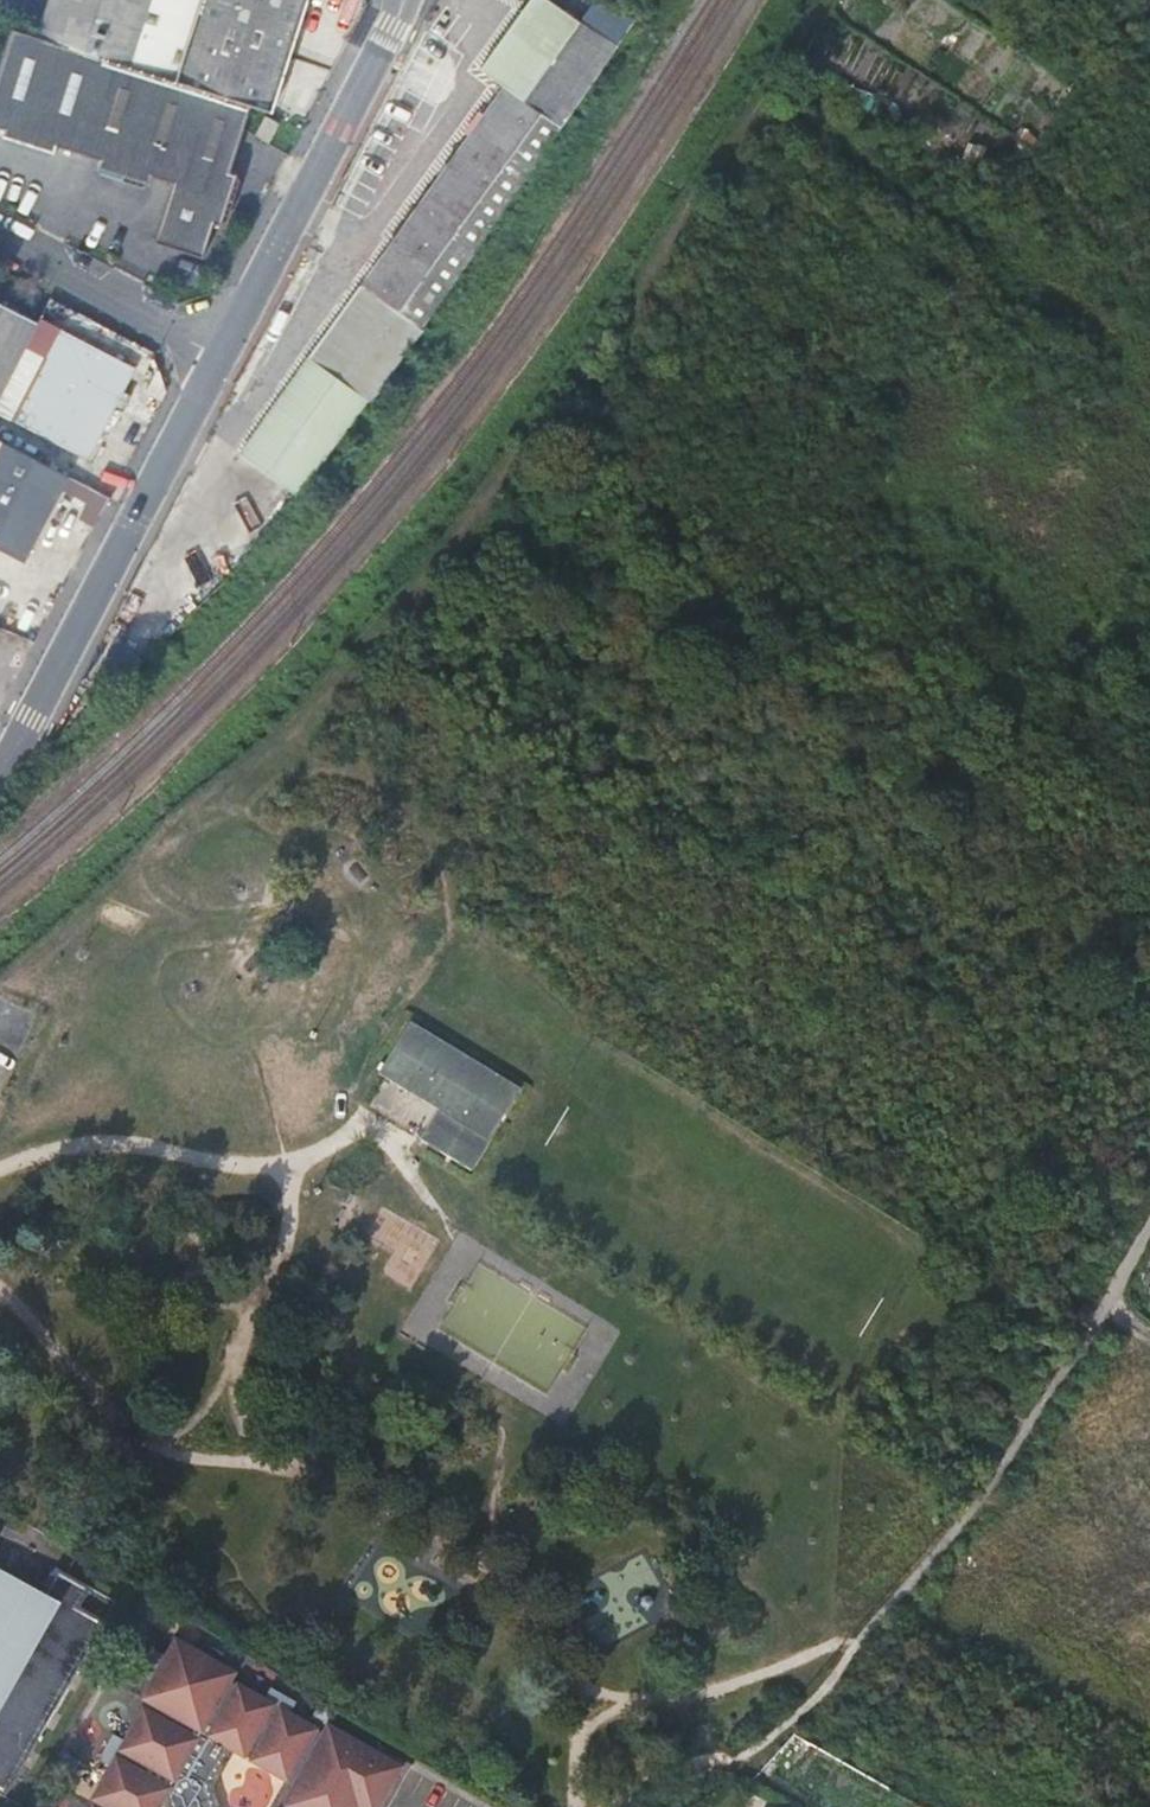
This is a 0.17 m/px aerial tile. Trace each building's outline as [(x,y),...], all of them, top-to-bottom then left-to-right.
[(34,39),(170,81),(197,0),(46,0),(34,39)] [(170,81),(246,105),(256,109),(266,113),(302,0),(197,0),(170,81)] [(375,400),(569,126),(558,117),(601,56),(527,7),(485,65),(510,84),(237,446),(293,488),(365,393),(375,400)] [(8,31),(0,55),(0,130),(0,138),(50,154),(52,147),(95,160),(93,169),(142,184),(145,176),(166,183),(148,243),(197,258),(208,223),(215,224),(231,175),(225,172),(246,105),(170,81),(34,39),(8,31)] [(1090,67),(1079,60),(1072,71),(1082,78),(1090,67)] [(250,138),(266,146),(275,127),(261,119),(250,138)] [(35,322),(0,304),(0,389),(23,346),(35,322)] [(112,408),(120,393),(128,377),(123,363),(58,330),(44,357),(11,422),(85,460),(112,408)] [(44,357),(23,346),(0,389),(0,416),(11,422),(44,357)] [(158,401),(164,390),(156,366),(142,392),(158,401)] [(128,397),(120,393),(112,408),(120,413),(128,397)] [(33,459),(41,442),(0,421),(0,442),(3,444),(33,459)] [(69,477),(33,459),(3,444),(0,449),(0,552),(24,564),(61,491),(69,477)] [(83,502),(76,517),(94,526),(109,497),(69,477),(61,491),(83,502)] [(533,1093),(422,1024),(392,1073),(452,1111),(433,1142),(483,1174),(533,1093)] [(629,1568),(629,1599),(647,1599),(647,1569),(629,1568)] [(97,1623),(73,1608),(83,1588),(48,1570),(34,1595),(15,1628),(0,1620),(0,1796),(97,1623)] [(0,1576),(0,1620),(15,1628),(34,1595),(0,1576)] [(369,1796),(384,1805),(406,1767),(333,1725),(328,1733),(294,1714),(268,1699),(234,1680),(238,1672),(180,1639),(170,1655),(156,1681),(146,1697),(151,1700),(129,1740),(114,1766),(96,1799),(101,1802),(98,1806),(162,1806),(167,1797),(170,1806),(223,1806),(217,1786),(238,1749),(290,1779),(275,1806),(362,1806),(369,1796)] [(156,1681),(170,1655),(157,1648),(143,1674),(156,1681)] [(268,1699),(294,1714),(301,1701),(275,1686),(268,1699)] [(319,1715),(333,1723),(342,1710),(328,1701),(319,1715)] [(101,1759),(114,1766),(129,1740),(116,1733),(101,1759)] [(81,1762),(67,1754),(59,1768),(73,1776),(81,1762)]
